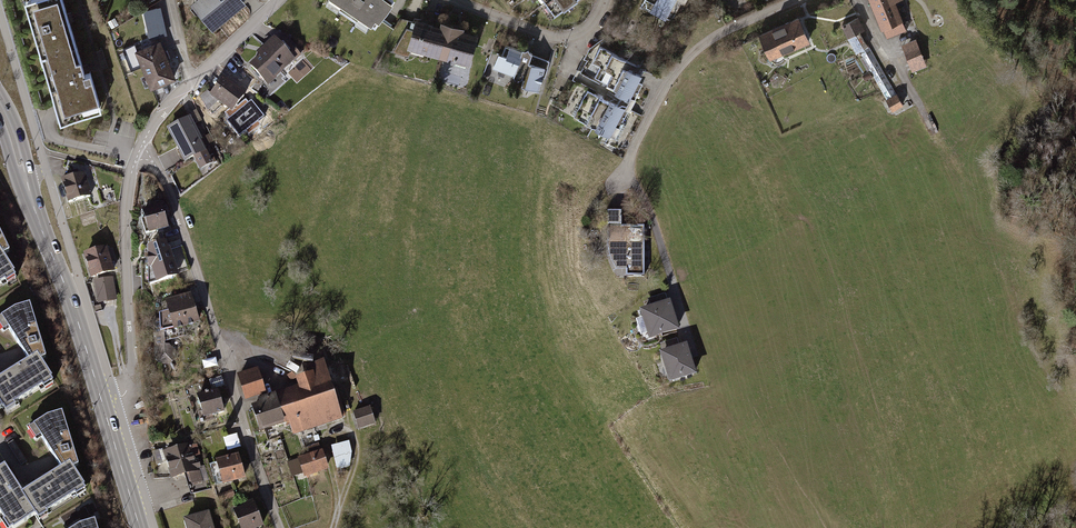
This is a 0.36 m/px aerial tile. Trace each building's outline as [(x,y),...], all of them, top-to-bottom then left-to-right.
[(60,122),(99,111),(84,59),(77,61),(59,0),(37,0),(25,3),(60,122)] [(191,6),(213,33),(247,6),(244,2),(246,0),(198,0),(191,6)] [(379,27),(397,0),(339,0),(379,27)] [(556,18),(580,0),(543,0),(556,18)] [(642,6),(674,22),(684,0),(645,0),(642,6)] [(881,31),(884,30),(887,38),(906,31),(895,3),(902,0),(869,0),(881,31)] [(160,7),(146,10),(152,36),(166,33),(160,7)] [(442,25),(417,18),(410,48),(471,64),(478,35),(465,31),(466,28),(443,22),(442,25)] [(798,18),(762,34),(774,60),(810,44),(798,18)] [(865,30),(859,18),(841,27),(848,39),(865,30)] [(298,60),(276,37),(258,54),(260,56),(251,65),(271,86),(298,60)] [(919,40),(902,46),(912,72),(928,66),(919,40)] [(162,41),(136,51),(151,87),(177,77),(162,41)] [(635,97),(648,69),(595,44),(582,73),(635,97)] [(541,92),(550,61),(534,54),(530,48),(524,50),(513,46),(509,56),(501,53),(493,69),(512,76),(518,82),(524,78),(522,87),(541,92)] [(248,96),(225,78),(211,95),(234,113),(248,96)] [(616,140),(632,108),(577,80),(560,111),(616,140)] [(893,110),(904,104),(898,92),(887,98),(893,110)] [(196,109),(190,112),(196,123),(202,120),(196,109)] [(192,118),(169,130),(185,162),(194,158),(200,171),(215,164),(192,118)] [(86,174),(61,181),(68,204),(93,197),(86,174)] [(158,206),(140,212),(149,236),(166,230),(158,206)] [(646,278),(645,228),(625,228),(623,212),(608,213),(606,228),(605,237),(607,258),(616,279),(646,278)] [(165,240),(148,246),(148,268),(153,284),(177,276),(165,240)] [(108,247),(84,255),(93,280),(116,273),(108,247)] [(12,272),(0,253),(0,280),(12,272)] [(112,279),(93,283),(97,305),(116,302),(112,279)] [(190,294),(165,302),(174,330),(199,323),(190,294)] [(35,352),(42,349),(27,300),(12,303),(0,311),(0,319),(19,347),(25,356),(34,350),(35,352)] [(673,302),(641,312),(650,341),(682,331),(673,302)] [(633,319),(635,335),(645,333),(643,318),(633,319)] [(686,347),(657,355),(666,386),(695,378),(686,347)] [(0,372),(0,401),(0,402),(3,407),(51,377),(35,352),(34,350),(25,356),(0,372)] [(302,388),(260,401),(262,405),(252,408),(261,435),(290,426),(294,438),(346,421),(327,360),(309,365),(312,374),(299,378),(302,388)] [(260,370),(239,377),(247,401),(267,395),(260,370)] [(219,391),(199,397),(205,419),(226,413),(219,391)] [(371,409),(353,414),(359,432),(376,426),(371,409)] [(67,460),(69,464),(75,461),(60,411),(46,414),(32,423),(51,454),(58,466),(67,460)] [(228,450),(241,447),(238,434),(225,438),(228,450)] [(334,443),(336,467),(353,466),(351,442),(334,443)] [(322,445),(297,454),(305,480),(331,471),(322,445)] [(190,446),(163,455),(173,483),(184,479),(188,491),(210,484),(205,467),(198,470),(190,446)] [(239,456),(217,463),(226,487),(247,480),(239,456)] [(38,479),(19,491),(32,512),(36,517),(84,487),(69,464),(67,460),(58,466),(38,479)] [(0,465),(0,513),(9,527),(32,512),(19,491),(11,479),(2,464),(0,465)] [(235,510),(242,527),(265,527),(256,502),(235,510)] [(186,522),(187,527),(214,527),(211,515),(186,522)] [(91,516),(78,520),(65,527),(95,527),(91,516)]
